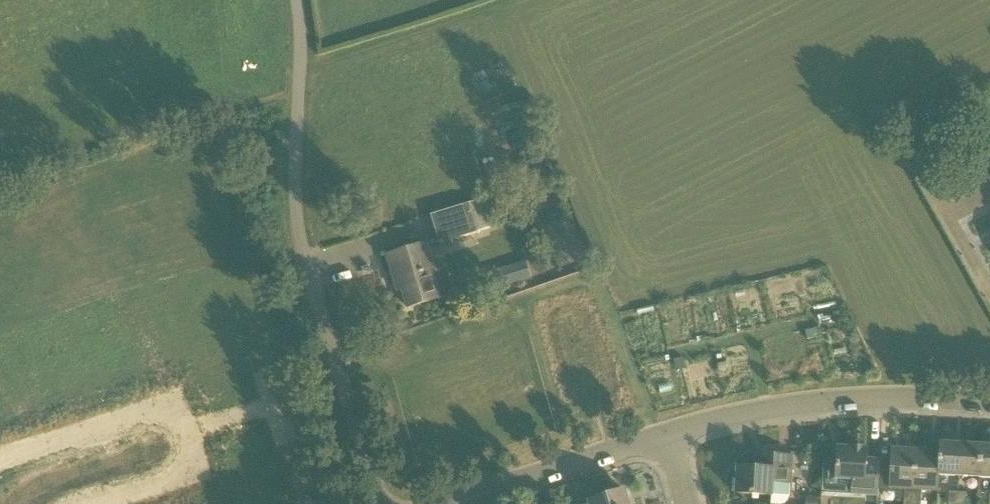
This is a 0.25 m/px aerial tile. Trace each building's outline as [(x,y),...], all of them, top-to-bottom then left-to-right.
[(489,229),(480,200),(469,203),(431,215),(439,244),(477,233),(477,232),(489,229)] [(449,276),(445,264),(434,267),(427,243),(387,255),(395,282),(399,281),(408,307),(438,298),(454,293),(449,276)] [(526,261),(509,266),(514,283),(531,278),(526,261)] [(944,443),(940,442),(939,450),(917,449),(914,503),(921,503),(922,490),(939,491),(939,475),(942,475),(944,443)] [(968,477),(970,444),(944,443),(942,475),(968,477)] [(970,444),(968,477),(989,478),(989,445),(970,444)] [(862,493),(865,449),(838,447),(836,478),(853,479),(852,493),(862,493)] [(917,449),(892,448),(891,461),(880,460),(879,488),(890,489),(889,501),(904,502),(904,503),(914,503),(917,449)] [(878,494),(879,488),(880,460),(866,459),(867,449),(865,449),(862,493),(878,494)] [(793,456),(763,454),(762,468),(738,467),(736,493),(772,495),(772,503),(785,503),(788,501),(790,496),(793,456)] [(625,490),(613,494),(610,484),(586,491),(589,501),(590,503),(629,503),(625,490)] [(949,503),(957,503),(958,492),(949,491),(949,503)] [(967,492),(958,491),(957,503),(967,503),(967,492)] [(821,503),(831,503),(831,494),(822,494),(821,503)] [(186,503),(213,503),(210,496),(186,503)]
